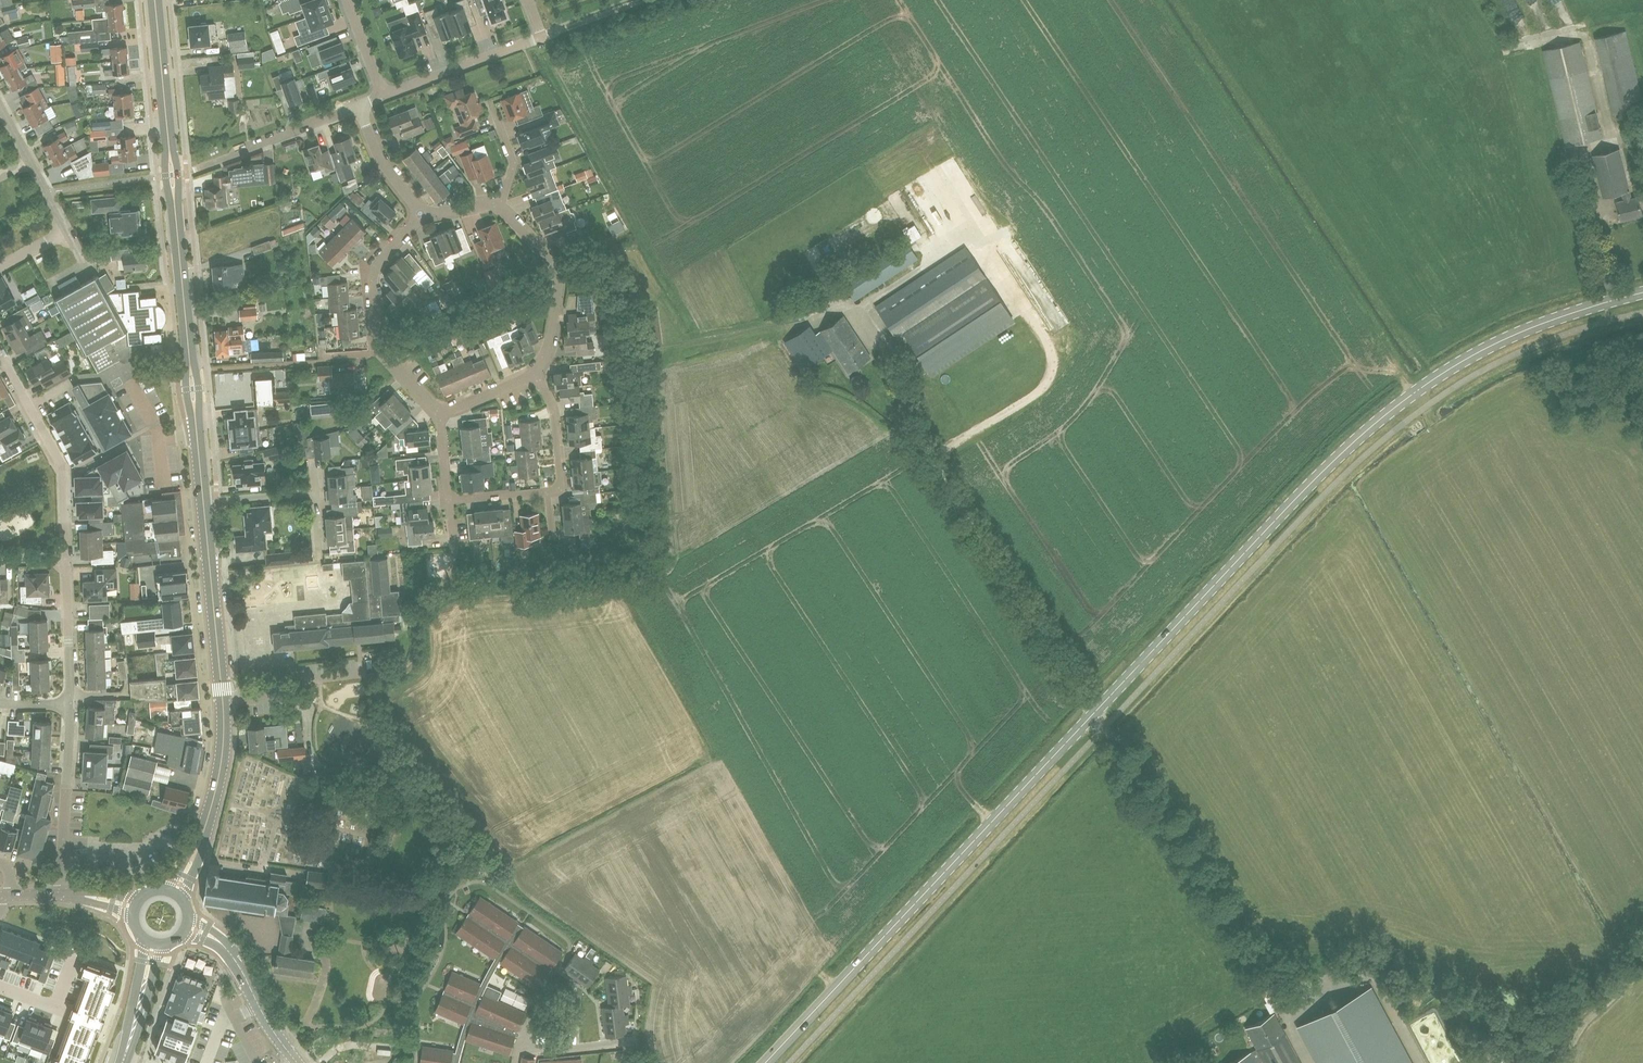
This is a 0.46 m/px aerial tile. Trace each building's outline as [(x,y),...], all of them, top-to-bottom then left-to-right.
[(305,17),(329,8),(327,4),(329,3),(328,0),(310,0),(303,2),(302,0),(286,0),(281,2),(279,2),(283,13),(290,11),(288,8),(294,6),(296,11),(302,9),(305,17)] [(470,26),(465,14),(472,11),(468,0),(460,0),(455,2),(457,9),(449,12),(449,11),(448,11),(457,35),(471,29),(470,26)] [(489,12),(492,22),(495,21),(495,23),(502,20),(502,18),(507,16),(504,7),(506,7),(503,0),(475,0),(477,5),(484,3),(485,5),(486,5),(489,12)] [(1518,0),(1507,0),(1518,27),(1527,23),(1518,0)] [(2,6),(4,14),(17,11),(15,2),(2,6)] [(108,17),(124,16),(123,2),(110,4),(98,5),(98,11),(108,10),(108,17)] [(424,12),(429,26),(437,23),(442,39),(456,33),(457,35),(448,11),(439,14),(437,7),(424,12)] [(298,45),(317,38),(313,29),(334,22),(333,20),(335,19),(333,12),(330,12),(329,8),(305,17),(308,25),(301,28),(303,32),(294,36),(298,45)] [(418,12),(408,15),(412,25),(408,26),(407,25),(403,27),(403,26),(401,25),(395,27),(395,29),(395,30),(391,32),(395,41),(393,42),(393,43),(394,48),(396,49),(397,48),(400,56),(416,50),(411,36),(415,35),(416,36),(425,32),(418,12)] [(125,29),(124,16),(108,17),(102,18),(103,25),(100,26),(101,31),(110,30),(125,29)] [(210,43),(209,34),(216,33),(215,23),(190,26),(191,37),(190,38),(190,42),(192,43),(192,45),(210,43)] [(70,43),(81,42),(99,41),(98,32),(95,29),(69,32),(70,43)] [(231,32),(231,38),(248,36),(247,30),(231,32)] [(1596,38),(1614,114),(1642,107),(1642,98),(1627,30),(1596,38)] [(0,32),(0,47),(6,44),(6,43),(14,39),(11,34),(11,35),(4,39),(0,32)] [(28,37),(18,39),(19,47),(35,43),(34,37),(29,39),(28,37)] [(251,37),(233,39),(234,47),(252,45),(251,37)] [(267,47),(266,39),(257,40),(259,48),(267,47)] [(278,54),(286,51),(281,39),(274,42),(278,54)] [(99,41),(81,42),(82,51),(100,50),(99,41)] [(326,47),(323,41),(308,47),(310,54),(316,51),(321,64),(346,54),(341,41),(339,42),(326,47)] [(1603,138),(1580,41),(1545,50),(1568,146),(1603,138)] [(111,48),(103,49),(103,54),(104,54),(112,53),(113,61),(128,59),(127,46),(111,48)] [(5,64),(0,66),(7,78),(21,70),(27,67),(18,49),(2,57),(5,64)] [(254,56),(238,57),(240,68),(255,66),(254,56)] [(128,59),(113,61),(113,69),(105,69),(105,75),(114,74),(130,72),(128,59)] [(217,73),(202,74),(203,90),(209,89),(210,98),(225,97),(224,88),(225,88),(224,77),(234,76),(233,64),(217,66),(217,73)] [(77,84),(75,65),(68,65),(70,85),(77,84)] [(351,66),(349,67),(337,72),(335,66),(318,72),(320,79),(326,77),(331,89),(356,80),(351,66)] [(27,82),(35,78),(32,73),(25,77),(21,70),(7,78),(13,90),(27,82)] [(294,75),(281,80),(279,74),(272,77),(277,90),(284,88),(289,103),(303,98),(294,75)] [(106,84),(87,85),(87,95),(94,95),(94,94),(107,93),(106,84)] [(30,103),(23,107),(28,117),(43,108),(48,106),(38,87),(25,94),(30,103)] [(114,94),(115,104),(133,103),(132,92),(123,93),(123,88),(109,90),(109,95),(114,94)] [(463,89),(445,96),(449,107),(454,105),(462,125),(455,128),(458,136),(478,129),(475,121),(471,122),(469,117),(484,111),(481,104),(479,105),(474,91),(465,94),(463,89)] [(526,113),(529,120),(544,114),(540,104),(534,106),(528,90),(502,99),(510,119),(526,113)] [(133,103),(115,104),(116,120),(125,119),(125,114),(133,114),(133,103)] [(50,122),(43,108),(28,117),(33,126),(35,125),(40,133),(53,126),(50,122)] [(84,114),(81,108),(75,111),(77,117),(84,114)] [(520,124),(522,131),(518,132),(519,134),(517,136),(520,144),(523,144),(524,146),(528,145),(529,147),(546,141),(542,130),(559,124),(556,116),(563,113),(561,109),(554,111),(544,114),(529,120),(520,124)] [(405,137),(411,135),(424,130),(419,116),(411,119),(408,110),(389,117),(394,132),(402,129),(405,137)] [(432,117),(424,121),(427,129),(436,126),(432,117)] [(75,120),(66,124),(68,131),(78,128),(75,120)] [(93,130),(111,128),(110,121),(93,122),(93,130)] [(107,139),(106,129),(91,131),(91,132),(88,134),(89,141),(107,139)] [(59,137),(43,145),(49,155),(64,147),(61,141),(68,137),(65,131),(58,135),(59,137)] [(119,141),(119,148),(137,147),(135,135),(118,137),(118,135),(110,136),(110,142),(119,141)] [(332,158),(337,171),(351,167),(349,161),(356,158),(352,146),(353,143),(351,137),(348,136),(341,138),(339,141),(335,142),(340,155),(332,158)] [(444,139),(446,146),(454,142),(452,136),(444,139)] [(436,150),(437,149),(443,144),(440,141),(433,146),(436,150)] [(451,147),(453,151),(454,154),(470,148),(467,141),(451,147)] [(334,169),(329,156),(328,151),(321,153),(319,144),(303,150),(310,170),(325,165),(327,171),(334,169)] [(443,144),(437,149),(444,157),(449,153),(443,144)] [(554,144),(538,150),(529,153),(532,160),(524,163),(525,165),(523,167),(525,173),(528,173),(529,176),(525,178),(556,166),(553,159),(559,156),(554,144)] [(67,153),(64,147),(49,155),(54,165),(70,157),(71,159),(78,155),(75,149),(67,153)] [(138,158),(137,147),(119,148),(120,155),(112,156),(112,163),(124,162),(124,169),(139,167),(138,161),(137,161),(137,158),(138,158)] [(403,157),(412,168),(431,154),(428,150),(422,155),(416,147),(403,157)] [(1604,197),(1623,193),(1625,201),(1618,202),(1622,220),(1642,215),(1642,214),(1639,197),(1632,199),(1620,149),(1594,156),(1604,197)] [(91,151),(73,161),(77,169),(93,161),(91,151)] [(470,179),(477,176),(478,180),(494,174),(486,154),(476,158),(474,152),(461,156),(470,179)] [(412,168),(420,179),(433,169),(428,163),(434,158),(431,154),(412,168)] [(108,163),(93,164),(94,175),(110,173),(108,163)] [(264,164),(266,183),(275,182),(273,163),(264,164)] [(224,187),(238,185),(240,185),(240,182),(256,180),(254,165),(243,166),(243,168),(235,168),(235,170),(230,170),(230,175),(215,177),(215,175),(216,187),(206,188),(208,206),(226,205),(224,187)] [(530,191),(540,187),(543,195),(545,194),(559,189),(551,169),(557,167),(556,166),(525,178),(530,191)] [(438,176),(433,169),(420,179),(429,190),(452,172),(449,168),(438,176)] [(457,168),(452,172),(429,190),(437,201),(450,191),(445,184),(460,172),(457,168)] [(592,168),(585,171),(577,174),(580,181),(588,178),(594,175),(592,168)] [(596,175),(594,175),(588,178),(590,185),(598,182),(596,175)] [(548,201),(538,205),(532,207),(533,209),(532,211),(534,218),(537,218),(537,220),(567,209),(567,208),(556,213),(553,207),(564,203),(559,189),(545,194),(548,201)] [(357,192),(352,199),(358,205),(364,198),(357,192)] [(93,212),(101,211),(110,210),(111,213),(120,212),(120,209),(122,209),(120,196),(92,199),(93,212)] [(369,199),(361,208),(371,218),(376,212),(387,222),(396,212),(380,198),(376,204),(369,199)] [(341,202),(328,216),(333,220),(339,215),(340,217),(348,209),(341,202)] [(120,212),(111,213),(113,233),(122,232),(122,233),(141,231),(139,210),(131,211),(130,208),(122,209),(120,209),(120,212)] [(568,213),(567,209),(537,220),(540,219),(541,220),(539,222),(542,229),(544,229),(545,232),(561,226),(564,233),(577,228),(574,221),(576,219),(573,212),(571,212),(568,213)] [(609,220),(617,216),(614,209),(606,212),(609,220)] [(344,226),(359,241),(363,238),(361,236),(366,230),(353,218),(344,226)] [(612,235),(624,228),(620,220),(608,226),(612,235)] [(304,223),(283,230),(284,234),(306,226),(304,223)] [(475,242),(479,252),(485,267),(497,262),(492,250),(504,245),(495,223),(479,229),(483,239),(475,242)] [(316,226),(307,236),(308,242),(309,243),(321,231),(316,226)] [(359,241),(344,226),(336,235),(349,247),(354,242),(356,245),(359,241)] [(460,241),(455,230),(454,227),(443,231),(451,252),(458,249),(460,255),(472,250),(466,238),(460,241)] [(437,250),(430,253),(435,265),(447,261),(444,254),(451,252),(443,231),(431,236),(437,250)] [(328,243),(343,258),(346,254),(344,252),(349,247),(336,235),(328,243)] [(270,240),(253,247),(256,254),(273,248),(272,247),(278,245),(275,239),(270,241),(270,240)] [(906,241),(843,283),(855,301),(919,258),(906,241)] [(328,243),(319,251),(332,264),(337,259),(340,261),(343,258),(328,243)] [(965,247),(875,306),(900,343),(908,338),(931,373),(1013,319),(965,247)] [(111,250),(96,251),(97,261),(124,258),(125,270),(145,268),(145,266),(146,265),(145,260),(144,259),(143,252),(130,253),(130,248),(116,249),(111,250)] [(402,256),(392,265),(408,284),(408,283),(405,280),(411,275),(419,285),(429,276),(417,261),(411,266),(402,256)] [(243,264),(213,267),(215,286),(234,284),(234,280),(244,279),(243,264)] [(393,287),(387,292),(382,296),(392,308),(407,295),(402,289),(408,284),(392,265),(391,265),(394,268),(384,277),(393,287)] [(496,267),(485,272),(493,293),(504,288),(496,267)] [(107,270),(98,275),(108,292),(116,287),(107,270)] [(108,293),(108,292),(98,275),(81,284),(76,275),(58,285),(63,294),(55,299),(85,353),(87,352),(98,372),(122,358),(123,359),(130,356),(129,354),(144,346),(146,346),(151,345),(152,353),(164,352),(162,328),(163,327),(165,324),(166,321),(167,316),(166,313),(164,309),(160,306),(158,305),(156,292),(141,293),(141,290),(108,293)] [(1,309),(1,311),(16,303),(1,277),(0,278),(0,310),(1,309)] [(116,279),(117,288),(126,287),(125,278),(116,279)] [(328,283),(329,298),(349,296),(347,281),(328,283)] [(616,294),(608,295),(608,299),(609,299),(610,303),(617,302),(616,294)] [(581,310),(581,313),(569,314),(570,321),(567,321),(569,335),(565,335),(590,333),(596,332),(593,303),(589,303),(588,296),(578,295),(577,310),(581,310)] [(349,296),(329,298),(331,311),(357,309),(357,308),(350,309),(349,296)] [(39,299),(28,305),(32,312),(43,306),(39,299)] [(28,305),(16,311),(20,318),(4,327),(11,339),(27,330),(24,325),(35,318),(32,312),(28,305)] [(426,305),(421,308),(426,316),(431,313),(426,305)] [(257,308),(244,309),(240,310),(241,320),(258,318),(257,308)] [(358,322),(357,309),(331,311),(331,312),(337,311),(339,324),(358,322)] [(486,310),(475,315),(480,327),(491,322),(486,310)] [(803,369),(833,349),(848,371),(871,357),(844,316),(810,337),(804,328),(785,341),(803,369)] [(475,319),(464,324),(468,332),(479,327),(475,319)] [(360,336),(358,322),(339,324),(340,338),(360,336)] [(511,330),(513,336),(523,360),(523,359),(521,353),(533,348),(531,343),(538,340),(531,322),(511,330)] [(244,353),(243,352),(252,351),(251,338),(245,338),(243,326),(229,327),(230,332),(227,333),(226,330),(216,331),(216,333),(216,334),(216,338),(217,339),(218,348),(217,349),(217,352),(218,353),(219,356),(244,353)] [(17,352),(24,348),(34,343),(37,349),(49,343),(41,330),(30,336),(27,330),(11,339),(17,352)] [(510,365),(523,360),(513,336),(503,340),(500,333),(487,339),(490,346),(493,345),(498,357),(505,354),(510,365)] [(566,349),(576,348),(577,355),(594,353),(593,342),(587,342),(586,333),(590,333),(565,335),(566,349)] [(63,337),(56,341),(60,347),(67,344),(63,337)] [(35,384),(43,379),(47,387),(71,373),(64,360),(52,366),(48,358),(51,356),(51,354),(48,348),(46,347),(36,353),(40,361),(27,369),(29,372),(28,375),(31,380),(33,381),(35,384)] [(478,357),(471,360),(480,380),(492,375),(480,347),(474,349),(478,357)] [(284,351),(251,353),(252,362),(284,360),(284,351)] [(455,353),(468,385),(480,380),(471,360),(465,362),(462,354),(461,355),(460,351),(455,353)] [(457,390),(468,385),(455,353),(450,355),(451,359),(454,367),(448,369),(457,390)] [(445,395),(457,390),(448,369),(442,372),(437,361),(433,363),(435,366),(433,366),(445,395)] [(585,375),(585,371),(601,369),(600,361),(583,363),(584,371),(554,374),(556,387),(583,385),(582,375),(585,375)] [(331,365),(319,366),(319,379),(330,379),(331,392),(355,390),(354,372),(332,373),(331,365)] [(291,391),(276,392),(275,377),(253,379),(255,405),(276,403),(291,402),(291,391)] [(3,395),(8,393),(8,392),(0,378),(0,397),(3,395)] [(73,386),(79,396),(106,446),(127,435),(123,429),(127,427),(123,418),(121,419),(115,408),(117,407),(112,399),(108,401),(106,397),(110,395),(109,393),(108,393),(102,381),(79,383),(73,386)] [(580,407),(582,407),(594,405),(592,393),(584,394),(584,391),(583,391),(583,385),(556,387),(556,388),(560,387),(562,401),(579,399),(580,407)] [(393,393),(384,401),(379,397),(369,406),(377,414),(383,409),(388,415),(402,402),(393,393)] [(70,402),(48,414),(55,427),(56,426),(69,450),(76,463),(97,451),(70,402)] [(396,435),(396,434),(406,426),(401,421),(411,412),(402,402),(388,415),(394,421),(388,426),(396,435)] [(339,413),(339,403),(315,404),(316,415),(339,413)] [(583,414),(572,415),(567,416),(569,430),(590,428),(590,421),(592,421),(592,419),(597,418),(595,405),(594,405),(582,407),(583,414)] [(230,426),(231,432),(260,429),(257,408),(236,410),(236,417),(224,418),(225,427),(230,426)] [(6,418),(0,421),(0,437),(19,427),(19,426),(17,428),(14,423),(15,421),(13,418),(11,417),(10,415),(6,418)] [(489,438),(488,432),(487,417),(473,418),(474,426),(461,427),(463,441),(481,439),(489,438)] [(399,439),(404,438),(404,445),(419,444),(428,443),(431,442),(429,429),(414,431),(414,428),(418,423),(414,418),(406,426),(396,434),(399,439)] [(520,421),(521,435),(541,433),(539,419),(520,421)] [(312,436),(312,423),(300,424),(301,436),(312,436)] [(14,454),(10,448),(18,444),(26,439),(25,437),(26,435),(24,432),(22,432),(19,427),(0,437),(0,438),(1,437),(5,443),(1,445),(2,447),(0,448),(0,455),(3,460),(14,454)] [(587,450),(596,449),(602,448),(600,435),(593,436),(593,434),(591,434),(590,428),(569,430),(570,444),(586,442),(587,450)] [(261,443),(260,429),(231,432),(231,438),(226,438),(227,447),(239,445),(240,455),(254,451),(254,444),(261,443)] [(338,430),(324,433),(307,438),(308,447),(315,446),(316,457),(331,455),(330,447),(339,446),(338,430)] [(354,439),(358,442),(364,437),(361,433),(354,439)] [(516,449),(516,450),(542,447),(541,433),(521,435),(523,449),(516,449)] [(364,437),(358,442),(361,446),(368,440),(364,437)] [(477,454),(478,461),(491,460),(490,445),(482,446),(481,439),(463,441),(464,455),(477,454)] [(266,458),(281,455),(279,446),(264,450),(266,458)] [(542,447),(516,450),(518,464),(537,461),(536,448),(542,447)] [(596,449),(587,450),(582,450),(583,458),(572,459),(573,473),(598,470),(596,449)] [(127,450),(120,453),(98,465),(108,484),(119,478),(124,489),(125,488),(143,478),(127,450)] [(416,465),(415,457),(396,459),(397,470),(404,469),(404,473),(408,473),(409,480),(413,479),(431,477),(429,463),(416,465)] [(234,466),(232,467),(232,471),(234,472),(235,476),(236,476),(237,485),(254,483),(254,484),(266,483),(264,462),(253,463),(253,459),(245,460),(245,463),(234,464),(234,466)] [(537,461),(518,464),(519,478),(539,476),(537,461)] [(472,464),(472,471),(462,472),(464,488),(484,486),(483,475),(494,474),(492,462),(472,464)] [(130,496),(125,488),(124,489),(119,478),(108,484),(98,465),(84,473),(84,477),(77,477),(77,480),(76,481),(77,481),(77,487),(77,488),(77,492),(85,491),(85,492),(86,492),(86,491),(92,491),(92,496),(108,495),(108,496),(114,496),(118,503),(130,496)] [(341,474),(329,475),(328,475),(329,488),(348,487),(353,486),(356,486),(355,478),(354,466),(342,467),(341,467),(341,474)] [(587,494),(596,493),(600,492),(599,483),(601,481),(599,470),(598,470),(573,473),(575,487),(586,486),(587,494)] [(406,487),(406,494),(385,496),(386,504),(393,503),(414,501),(420,500),(419,492),(432,491),(431,477),(413,479),(413,486),(406,487)] [(330,501),(331,501),(343,500),(344,507),(339,508),(357,506),(356,494),(348,495),(348,487),(329,488),(329,490),(326,490),(327,499),(330,499),(330,501)] [(563,504),(564,518),(592,515),(591,508),(595,507),(597,506),(597,504),(596,493),(587,494),(583,494),(584,502),(563,504)] [(109,504),(108,496),(108,495),(92,496),(92,501),(78,501),(78,512),(80,512),(81,516),(89,515),(89,522),(103,521),(103,505),(109,504)] [(176,497),(122,503),(127,554),(131,554),(152,552),(152,559),(161,558),(160,551),(171,550),(171,556),(182,554),(180,554),(180,552),(179,549),(181,549),(176,497)] [(398,512),(400,511),(402,524),(433,521),(433,520),(429,521),(427,507),(414,509),(414,501),(393,503),(393,506),(394,509),(396,511),(398,512)] [(236,538),(233,540),(236,543),(237,551),(267,548),(265,532),(272,531),(270,505),(251,507),(252,514),(245,515),(246,535),(235,536),(236,538)] [(358,514),(357,506),(339,508),(339,516),(326,517),(327,530),(354,528),(353,515),(358,514)] [(514,540),(513,534),(512,521),(504,522),(503,508),(489,509),(491,535),(498,534),(499,535),(501,535),(502,542),(514,540)] [(484,536),(491,535),(489,509),(475,511),(476,525),(469,526),(470,539),(478,538),(478,537),(484,536)] [(523,531),(516,531),(518,545),(532,544),(531,537),(540,536),(537,514),(522,515),(523,531)] [(592,521),(592,515),(564,518),(566,532),(579,530),(580,538),(592,537),(591,522),(592,521)] [(103,521),(95,522),(95,529),(81,530),(82,543),(102,542),(102,534),(113,534),(112,521),(103,521)] [(435,535),(433,521),(402,524),(402,525),(406,524),(408,545),(423,544),(422,536),(435,535)] [(392,527),(378,528),(379,538),(393,536),(392,527)] [(341,542),(342,551),(356,550),(354,528),(327,530),(328,543),(341,542)] [(82,556),(93,555),(96,555),(97,563),(114,562),(114,549),(103,550),(102,542),(82,543),(82,556)] [(605,547),(600,550),(601,556),(607,558),(611,554),(610,549),(605,547)] [(294,551),(267,554),(268,564),(295,562),(294,551)] [(391,591),(388,557),(342,561),(344,579),(351,578),(353,601),(352,601),(350,601),(342,610),(343,612),(342,612),(342,613),(327,614),(326,612),(295,615),(295,624),(285,625),(286,630),(273,632),(275,650),(295,648),(329,645),(329,644),(395,638),(394,622),(400,621),(399,614),(401,614),(399,590),(391,591)] [(85,598),(107,597),(106,588),(117,588),(116,569),(95,570),(96,580),(84,581),(85,584),(83,585),(83,587),(82,589),(83,592),(84,593),(85,595),(85,598)] [(189,595),(186,572),(156,575),(159,599),(189,595)] [(20,585),(21,602),(43,604),(42,595),(49,595),(48,573),(27,574),(27,585),(20,585)] [(8,589),(1,589),(0,575),(0,603),(9,602),(8,589)] [(141,598),(140,582),(130,582),(131,598),(141,598)] [(137,635),(139,645),(156,643),(173,641),(174,652),(194,649),(193,632),(155,636),(155,633),(175,631),(174,623),(183,623),(180,600),(163,602),(165,618),(154,619),(156,632),(155,633),(137,635)] [(110,603),(90,604),(90,618),(110,617),(110,603)] [(31,609),(16,605),(14,613),(29,617),(31,609)] [(30,620),(31,634),(48,633),(48,619),(30,620)] [(122,632),(132,631),(131,621),(121,622),(122,632)] [(87,643),(105,643),(104,629),(87,629),(87,643)] [(115,633),(117,642),(123,641),(122,632),(115,633)] [(10,633),(2,633),(2,645),(10,645),(10,633)] [(49,648),(48,633),(31,634),(31,648),(49,648)] [(18,649),(18,635),(11,635),(12,655),(25,655),(25,648),(18,649)] [(125,649),(123,641),(117,642),(118,651),(125,649)] [(87,643),(88,657),(105,657),(105,648),(109,648),(109,643),(105,643),(87,643)] [(25,661),(25,655),(12,655),(13,675),(19,675),(19,661),(25,661)] [(88,657),(88,671),(106,671),(105,657),(88,657)] [(169,661),(156,662),(157,672),(177,670),(177,675),(197,673),(195,657),(187,657),(169,659),(169,661)] [(32,675),(50,674),(49,660),(32,660),(32,675)] [(118,661),(119,670),(126,669),(125,660),(118,661)] [(128,678),(126,669),(119,670),(121,679),(128,678)] [(111,670),(106,671),(88,671),(89,685),(106,685),(106,677),(112,677),(111,670)] [(50,688),(50,674),(32,675),(33,689),(50,688)] [(19,675),(13,675),(13,689),(22,689),(22,684),(20,684),(19,675)] [(130,680),(132,699),(168,699),(199,695),(198,679),(167,683),(166,677),(130,680)] [(114,708),(115,699),(105,699),(105,708),(88,706),(87,721),(114,722),(115,715),(113,715),(113,708),(114,708)] [(167,700),(149,701),(151,719),(159,718),(159,723),(163,723),(164,727),(169,728),(167,700)] [(200,707),(171,710),(172,727),(182,726),(182,732),(203,730),(200,707)] [(135,724),(136,718),(137,712),(130,712),(128,723),(135,724)] [(18,726),(18,725),(18,720),(9,720),(8,734),(15,734),(15,726),(18,726)] [(34,736),(51,737),(52,722),(35,721),(34,736)] [(114,723),(114,722),(87,721),(86,735),(104,736),(105,722),(114,723)] [(134,734),(135,728),(135,724),(128,723),(127,733),(134,734)] [(267,747),(288,745),(286,724),(249,728),(251,749),(267,748),(267,747)] [(158,730),(154,749),(170,752),(168,764),(182,768),(183,767),(200,770),(204,746),(197,745),(198,739),(158,730)] [(34,736),(33,749),(50,750),(51,737),(34,736)] [(114,745),(101,744),(100,751),(85,750),(84,764),(107,766),(107,757),(113,758),(114,745)] [(305,747),(285,748),(286,759),(306,757),(305,747)] [(7,748),(6,757),(6,761),(20,765),(21,756),(13,755),(14,749),(7,748)] [(33,749),(32,764),(50,765),(50,750),(33,749)] [(131,755),(123,787),(149,793),(157,761),(131,755)] [(83,778),(89,779),(98,779),(98,786),(111,787),(111,779),(106,779),(107,766),(84,764),(83,778)] [(55,782),(45,780),(47,773),(38,771),(27,813),(28,813),(18,851),(24,853),(24,855),(32,857),(33,855),(35,855),(34,859),(42,861),(45,853),(41,852),(42,846),(44,846),(48,831),(46,830),(48,824),(50,824),(51,818),(47,817),(49,809),(51,809),(54,798),(52,797),(55,782)] [(168,802),(179,805),(185,807),(189,792),(167,786),(163,801),(153,798),(152,804),(167,809),(168,802)] [(13,826),(14,821),(20,799),(8,796),(8,798),(5,808),(0,826),(1,827),(0,831),(0,846),(8,848),(9,847),(12,848),(13,846),(17,831),(12,830),(13,826)] [(372,836),(371,841),(377,843),(379,833),(373,832),(372,836)] [(219,874),(220,865),(210,863),(208,873),(219,874)] [(219,874),(208,873),(204,902),(206,903),(206,902),(242,908),(241,911),(266,915),(267,912),(275,913),(279,914),(282,933),(279,954),(278,954),(275,969),(312,975),(314,960),(298,957),(298,951),(291,950),(296,916),(288,915),(289,904),(288,903),(288,897),(290,897),(290,895),(288,896),(286,893),(287,893),(297,894),(299,882),(286,880),(287,874),(271,871),(270,878),(247,875),(246,879),(219,874)] [(309,871),(307,885),(327,888),(329,874),(309,871)] [(469,912),(456,932),(494,959),(488,970),(481,983),(452,971),(435,1011),(464,1024),(459,1039),(456,1050),(423,1045),(420,1062),(459,1062),(462,1051),(465,1040),(509,1054),(516,1035),(518,1030),(526,1012),(498,999),(501,992),(487,985),(488,982),(493,973),(499,962),(538,988),(563,952),(524,926),(524,927),(518,923),(519,922),(480,896),(469,912)] [(303,904),(301,919),(324,922),(326,907),(303,904)] [(0,938),(0,948),(9,952),(16,933),(9,930),(4,928),(0,938)] [(9,952),(21,956),(28,937),(16,933),(9,952)] [(40,942),(28,937),(21,956),(32,960),(30,965),(31,965),(38,947),(40,942)] [(51,968),(54,958),(55,955),(49,953),(49,951),(38,947),(31,965),(42,970),(44,965),(51,968)] [(575,953),(564,969),(576,977),(590,958),(586,955),(583,959),(575,953)] [(594,961),(590,958),(576,977),(588,986),(600,970),(592,964),(594,961)] [(59,1062),(81,1062),(82,1062),(88,1062),(91,1055),(90,1055),(84,1053),(86,1047),(92,1049),(101,1026),(102,1027),(105,1017),(110,1003),(114,994),(107,991),(110,984),(108,984),(110,979),(114,980),(118,971),(101,965),(101,966),(84,959),(81,968),(78,974),(85,977),(87,971),(91,972),(78,1007),(75,1005),(74,1005),(70,1015),(71,1015),(74,1016),(60,1056),(56,1054),(54,1053),(51,1060),(59,1062)] [(206,1011),(200,1009),(208,987),(209,987),(206,982),(183,974),(183,973),(178,976),(166,1009),(176,1013),(190,1018),(196,1020),(197,1019),(202,1021),(206,1011)] [(608,992),(632,989),(631,984),(627,985),(626,975),(606,977),(608,992)] [(1369,987),(1299,1025),(1303,1034),(1303,1038),(1316,1061),(1317,1060),(1319,1062),(1410,1062),(1369,987)] [(632,994),(632,989),(608,992),(610,1006),(603,1007),(629,1004),(628,994),(632,994)] [(629,1004),(603,1007),(605,1022),(628,1019),(627,1014),(624,1015),(622,1005),(629,1004)] [(0,1009),(0,1035),(10,1039),(15,1026),(9,1024),(10,1021),(13,1012),(12,1012),(12,1010),(5,1007),(5,1009),(1,1008),(0,1009)] [(168,1017),(165,1025),(168,1026),(163,1042),(159,1041),(156,1049),(185,1060),(191,1043),(188,1042),(194,1026),(188,1024),(190,1018),(176,1013),(174,1019),(168,1017)] [(1263,1061),(1264,1062),(1301,1062),(1274,1013),(1246,1029),(1257,1049),(1250,1052),(1230,1062),(1258,1062),(1263,1061)] [(13,1040),(31,1047),(40,1022),(36,1021),(37,1019),(30,1016),(29,1018),(28,1018),(25,1026),(24,1029),(17,1027),(13,1040)] [(628,1019),(605,1022),(607,1036),(626,1034),(625,1024),(629,1024),(628,1019)] [(50,1054),(55,1041),(49,1038),(50,1035),(53,1027),(52,1027),(52,1025),(45,1022),(44,1024),(40,1022),(31,1047),(50,1054)] [(1420,1038),(1425,1035),(1421,1027),(1416,1030),(1420,1038)] [(341,1059),(346,1052),(342,1049),(338,1054),(337,1053),(336,1055),(335,1055),(329,1062),(346,1062),(341,1059)]
